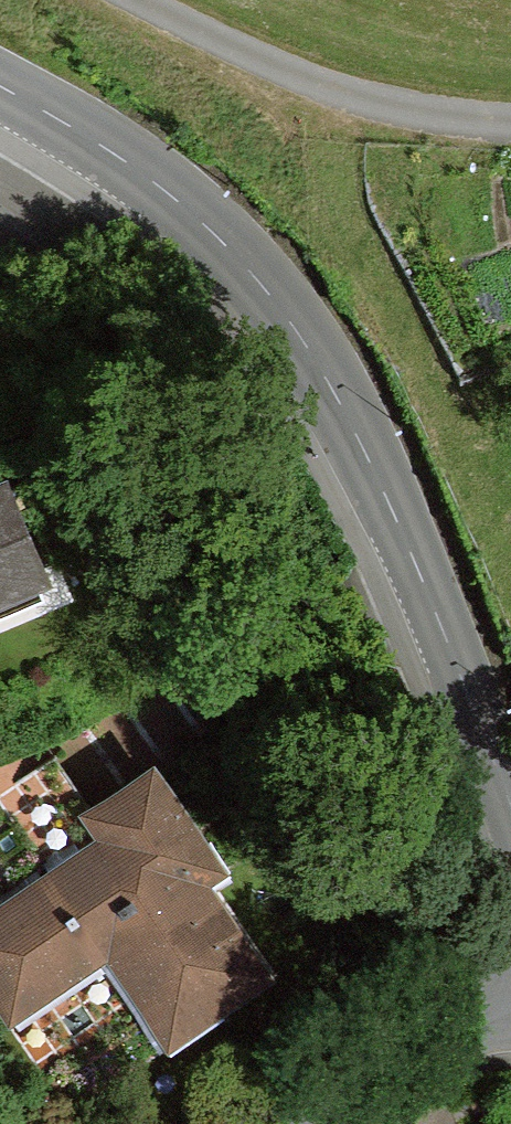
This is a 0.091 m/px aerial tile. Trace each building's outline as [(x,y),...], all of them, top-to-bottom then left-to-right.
[(0,492),(0,601),(42,581),(0,492)] [(0,905),(0,1014),(6,1023),(107,954),(166,1040),(261,974),(201,888),(221,875),(151,773),(80,822),(93,841),(0,905)]
